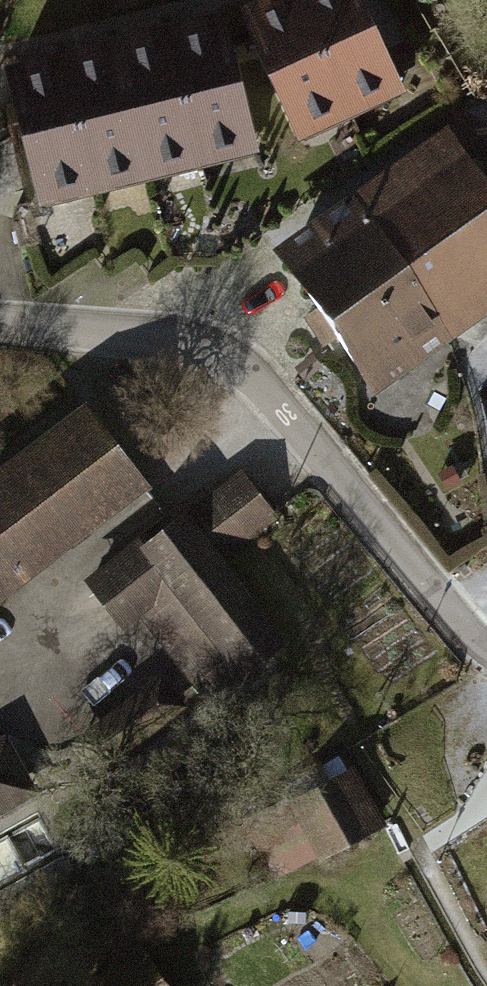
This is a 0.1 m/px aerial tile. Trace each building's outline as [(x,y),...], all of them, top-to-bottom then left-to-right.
[(239,15),(300,146),(353,122),(297,0),(272,0),(239,15)] [(353,122),(407,97),(362,0),(297,0),(353,122)] [(225,18),(170,32),(205,172),(260,159),(225,18)] [(170,32),(115,45),(150,186),(205,172),(170,32)] [(115,45),(59,59),(94,200),(150,186),(115,45)] [(59,59),(4,73),(39,213),(94,200),(59,59)] [(272,256),(313,314),(304,321),(325,350),(334,343),(375,401),(486,323),(486,186),(448,132),(272,256)] [(151,495),(86,409),(0,475),(0,610),(151,495)] [(146,549),(139,540),(83,584),(123,635),(141,621),(214,714),(294,652),(224,562),(278,521),(242,474),(146,549)] [(0,734),(0,810),(37,790),(5,731),(0,734)] [(360,774),(302,802),(326,850),(383,821),(360,774)] [(95,985),(169,985),(144,951),(95,985)]
